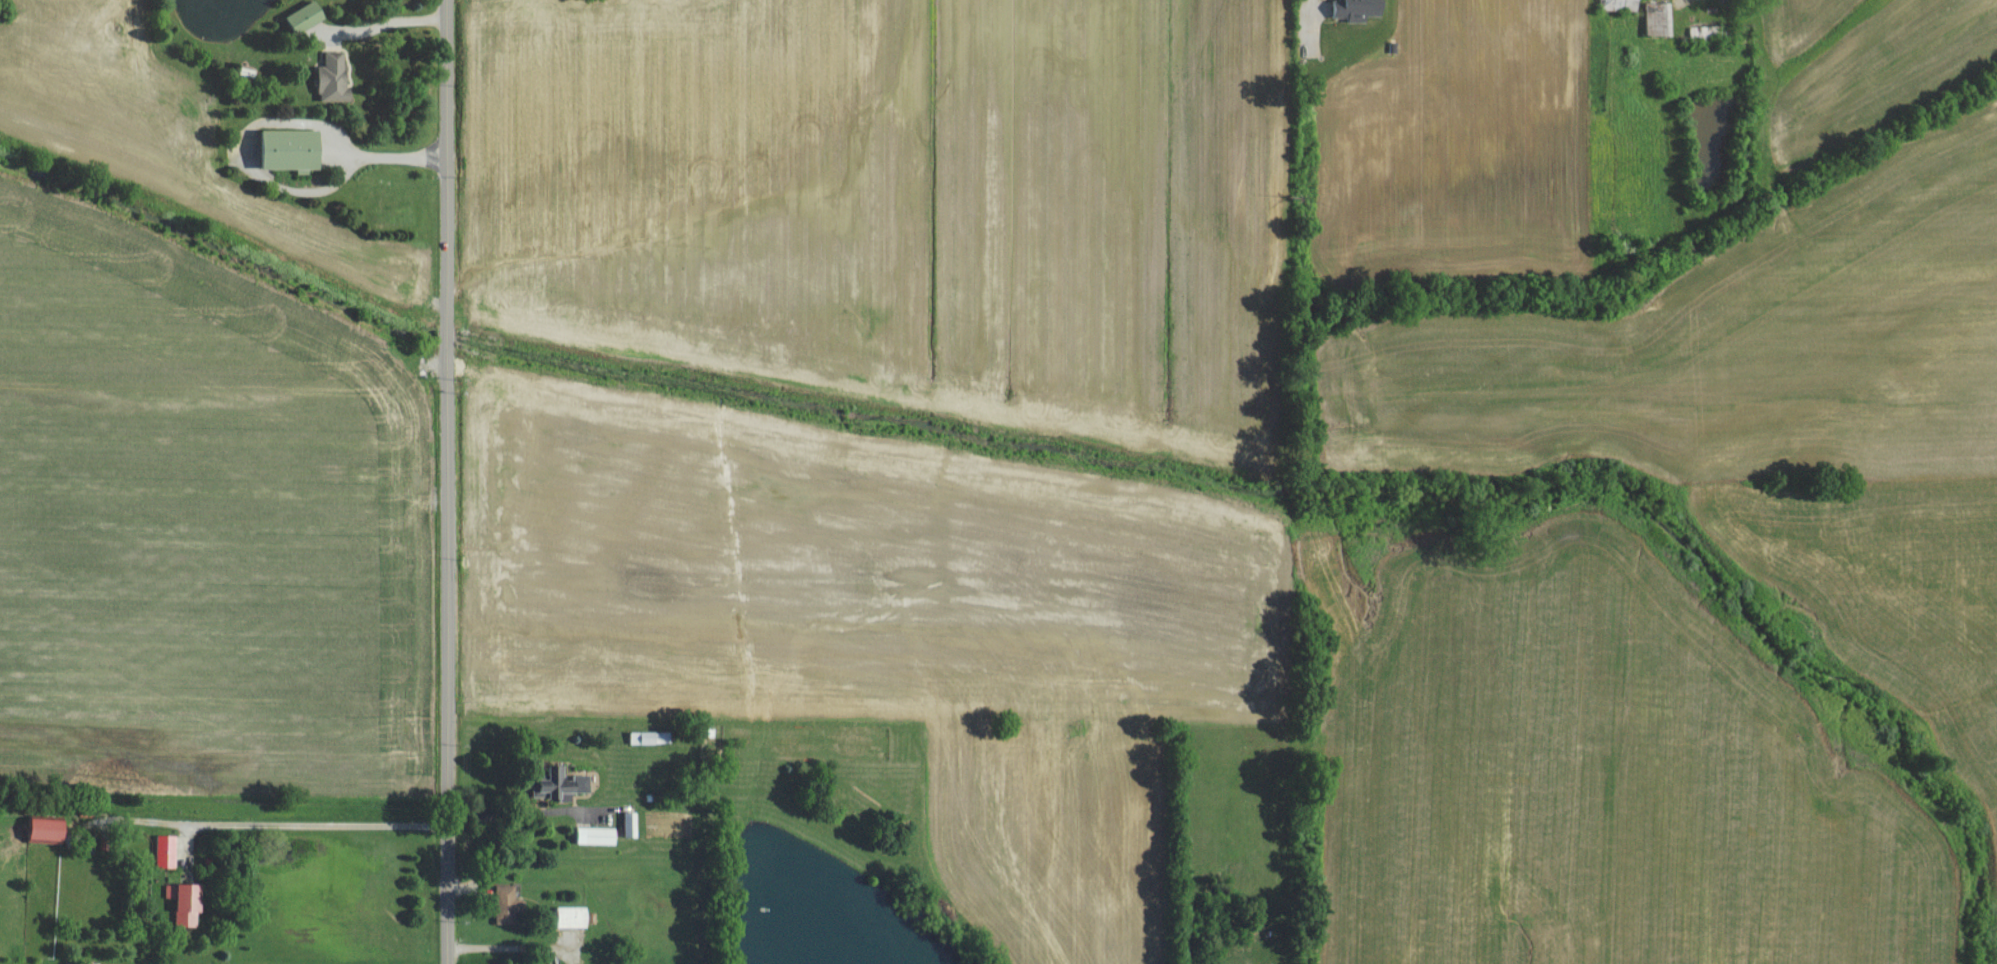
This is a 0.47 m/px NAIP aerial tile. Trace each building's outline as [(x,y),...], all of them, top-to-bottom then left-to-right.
[(1386,0),(1341,0),(1336,0),(1336,18),(1351,18),(1351,23),(1370,23),(1370,16),(1386,16),(1386,0)] [(1642,10),(1642,0),(1603,0),(1603,10),(1642,10)] [(289,15),(297,34),(329,20),(320,1),(289,15)] [(1674,2),(1649,3),(1650,36),(1675,35),(1674,2)] [(1723,26),(1692,27),(1693,40),(1723,38),(1723,26)] [(351,52),(328,51),(328,66),(321,66),(320,100),(350,101),(351,52)] [(323,130),(264,131),(265,169),(300,169),(300,174),(312,174),(312,169),(324,169),(323,130)] [(593,793),(592,777),(567,778),(567,766),(552,767),(552,778),(535,779),(536,801),(575,799),(575,793),(593,793)] [(626,813),(627,838),(640,838),(639,813),(626,813)] [(67,821),(34,820),(33,844),(67,845),(67,821)] [(580,844),(618,845),(618,829),(580,828),(580,844)] [(159,868),(178,868),(178,835),(159,835),(159,868)] [(178,928),(200,928),(200,913),(204,913),(204,885),(168,885),(168,899),(178,899),(178,928)] [(498,924),(516,925),(516,912),(524,912),(524,900),(517,899),(517,886),(499,886),(498,924)] [(590,928),(590,907),(560,908),(561,929),(590,928)]
